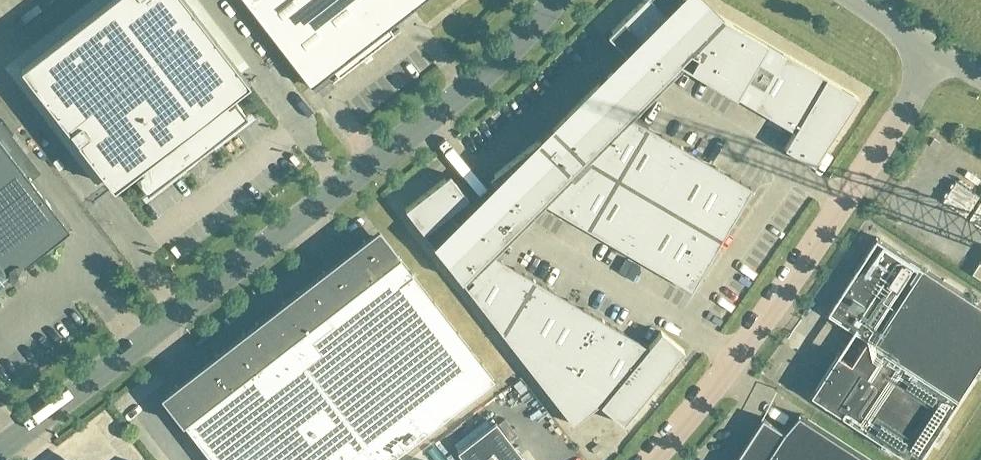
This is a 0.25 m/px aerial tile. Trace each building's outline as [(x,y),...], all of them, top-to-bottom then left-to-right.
[(187,0),(104,0),(20,65),(113,185),(135,168),(137,167),(142,172),(135,177),(147,193),(148,192),(176,170),(183,165),(186,168),(186,169),(194,164),(191,160),(204,150),(207,154),(215,147),(214,147),(211,143),(217,138),(246,116),(247,116),(235,100),(229,105),(224,99),(226,98),(249,80),(187,0)] [(311,86),(333,69),(334,69),(338,75),(332,79),(333,81),(363,58),(365,60),(373,54),(371,52),(400,29),(399,28),(394,32),(389,26),(422,0),(245,0),(311,86)] [(749,192),(748,192),(751,187),(744,183),(744,182),(627,114),(632,109),(679,62),(690,52),(697,56),(690,66),(686,64),(685,66),(795,130),(785,147),(807,160),(814,163),(816,159),(817,159),(859,96),(723,16),(707,0),(642,0),(612,30),(612,31),(609,34),(614,40),(628,54),(599,83),(553,129),(545,137),(544,136),(543,137),(544,138),(541,141),(539,139),(494,174),(490,178),(496,183),(496,184),(497,185),(459,223),(449,212),(468,197),(455,180),(454,180),(449,174),(445,177),(405,208),(573,423),(599,403),(623,423),(684,349),(661,330),(649,346),(524,272),(489,252),(526,214),(540,200),(684,285),(685,284),(692,289),(694,284),(695,284),(749,192)] [(0,138),(0,283),(11,275),(13,277),(19,277),(23,274),(24,269),(22,266),(70,229),(0,138)] [(940,201),(963,219),(980,199),(971,192),(979,182),(965,170),(940,201)] [(970,218),(980,225),(980,202),(970,218)] [(399,256),(400,255),(378,227),(161,395),(182,423),(183,422),(213,459),(388,459),(494,378),(399,256)] [(878,236),(829,312),(870,339),(856,362),(842,353),(815,394),(916,459),(919,459),(980,365),(980,303),(878,236)] [(971,275),(980,282),(980,260),(971,275)] [(521,380),(514,384),(521,393),(527,389),(521,380)] [(801,413),(786,430),(765,416),(736,459),(873,459),(801,413)] [(523,455),(496,420),(457,450),(465,459),(526,459),(523,455)]
